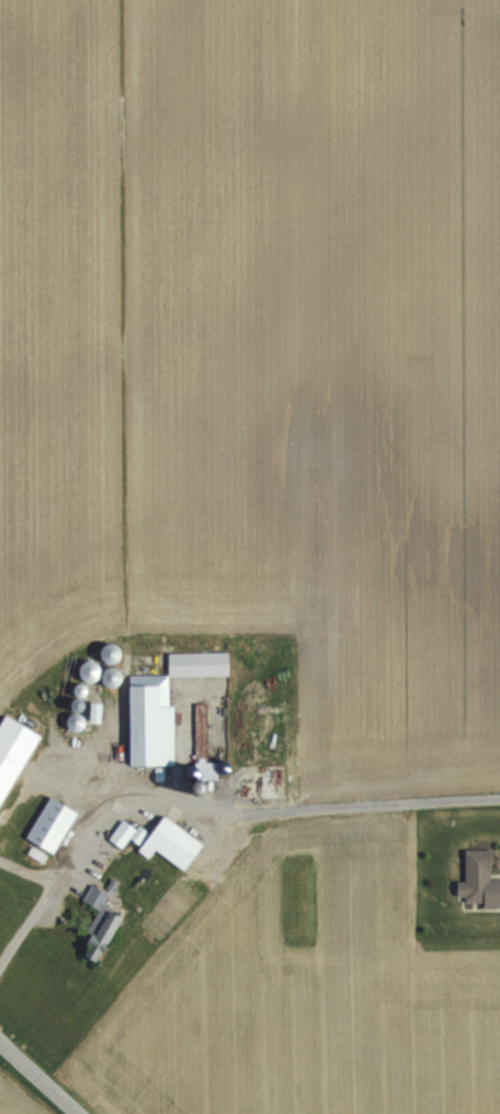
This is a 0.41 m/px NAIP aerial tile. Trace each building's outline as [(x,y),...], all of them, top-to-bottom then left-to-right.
[(169,653),(169,677),(229,677),(229,653),(169,653)] [(129,765),(170,765),(171,676),(129,676),(129,765)] [(196,752),(206,752),(205,705),(196,705),(196,752)] [(40,733),(4,713),(0,721),(0,808),(40,733)] [(77,812),(49,796),(25,838),(53,854),(77,812)] [(156,851),(183,871),(203,845),(164,816),(138,851),(150,860),(156,851)] [(140,826),(113,827),(114,845),(125,844),(125,841),(140,840),(140,826)] [(467,895),(467,906),(499,907),(499,879),(491,878),(492,850),(466,849),(465,880),(457,880),(456,895),(467,895)] [(105,904),(110,893),(92,884),(83,901),(100,910),(79,952),(98,962),(122,913),(105,904)]
